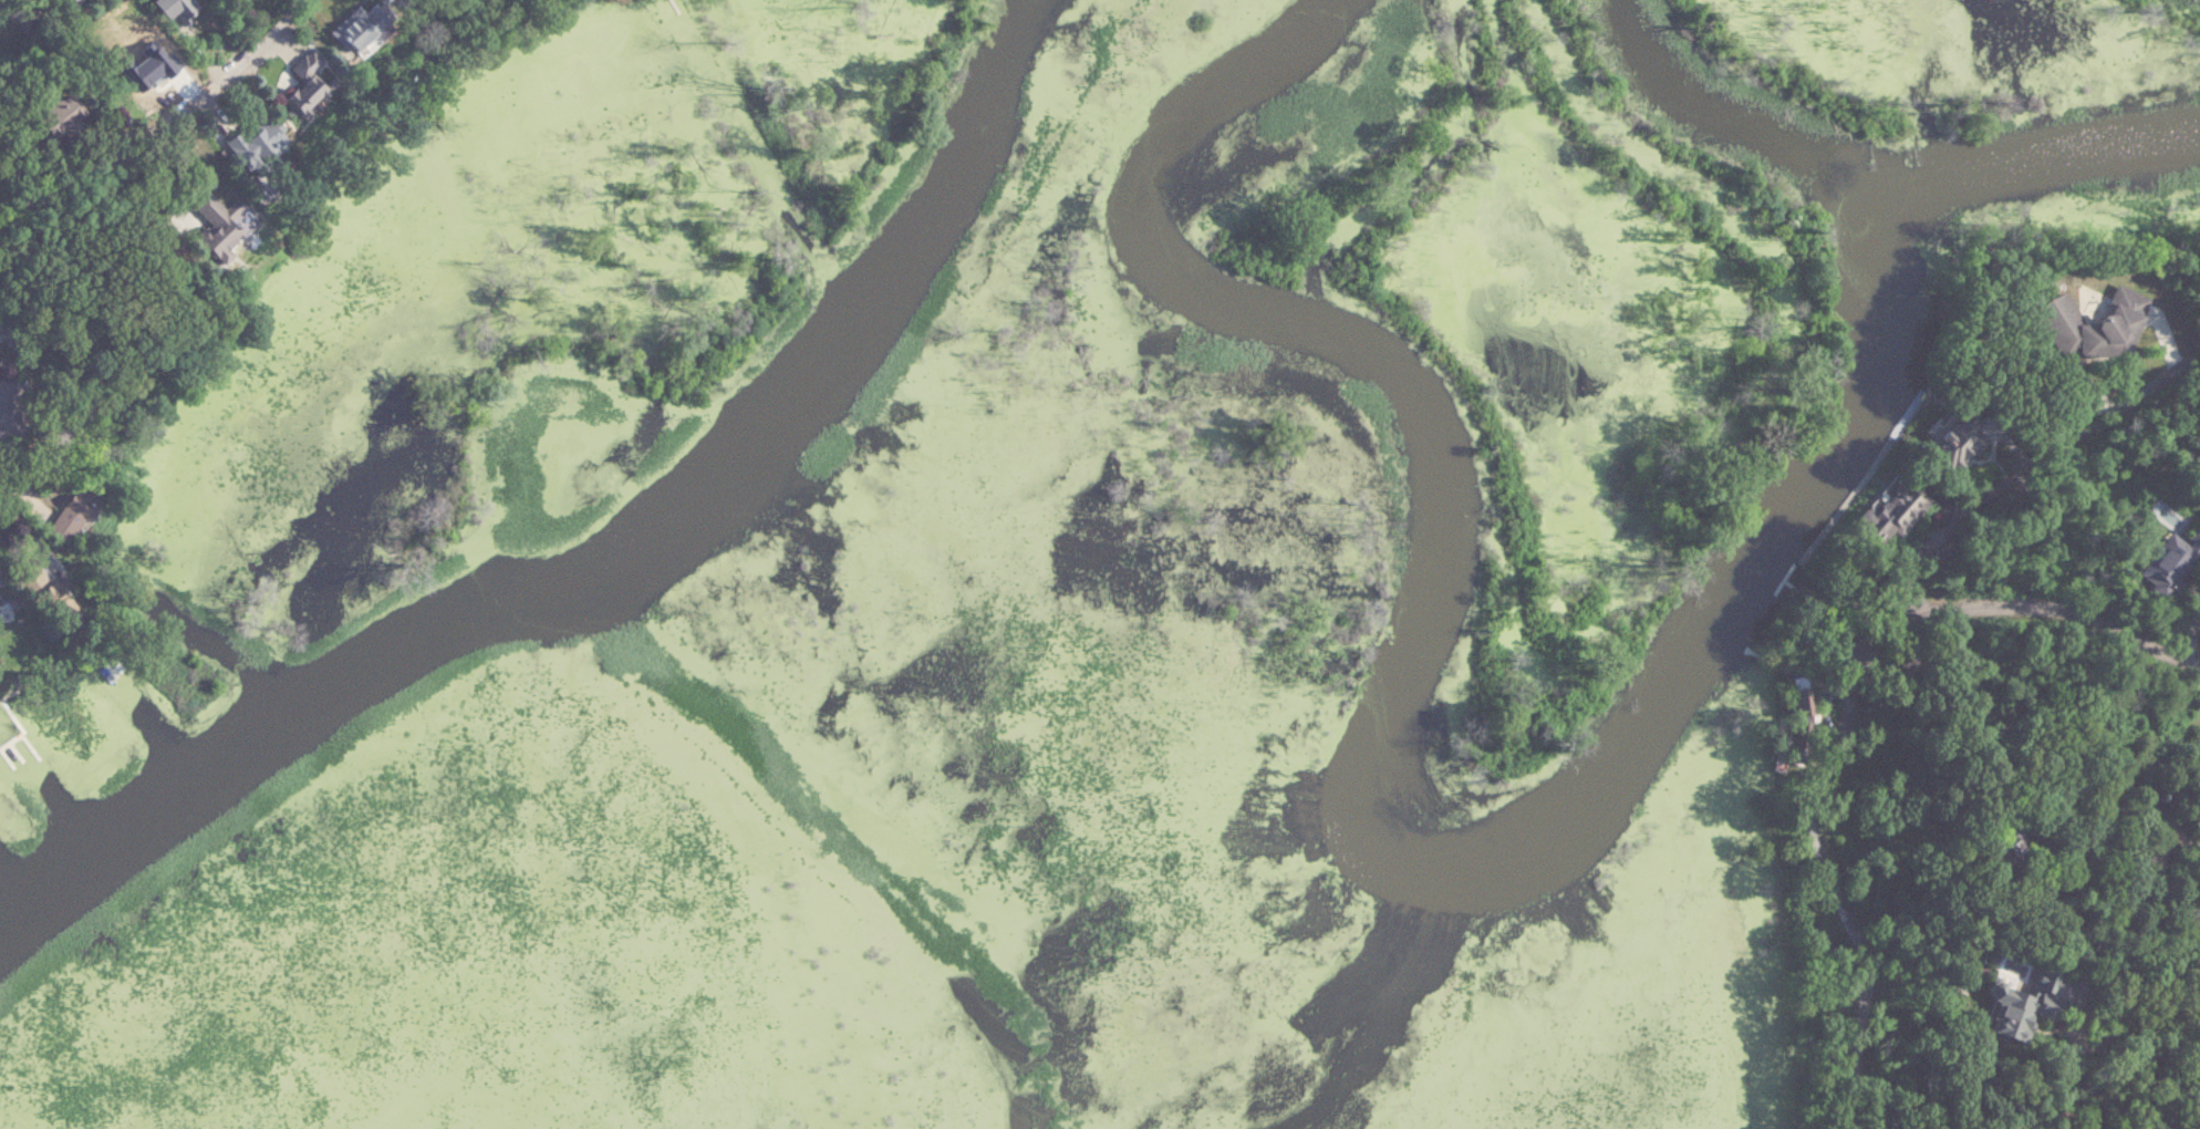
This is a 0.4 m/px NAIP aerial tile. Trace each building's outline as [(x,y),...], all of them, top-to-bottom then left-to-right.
[(204,0),(151,0),(145,4),(161,23),(171,14),(178,22),(204,0)] [(370,28),(349,7),(321,35),(342,56),(370,28)] [(284,67),(295,84),(276,97),(291,119),(333,91),(306,52),(284,67)] [(61,134),(82,118),(64,94),(56,100),(53,96),(27,116),(43,136),(55,127),(61,134)] [(220,141),(238,172),(284,144),(266,114),(220,141)] [(204,268),(226,255),(210,229),(189,241),(204,268)] [(2116,282),(2148,299),(2130,342),(2144,360),(2127,372),(2114,354),(2079,356),(2079,352),(2062,353),(2032,310),(2063,290),(2084,321),(2096,320),(2099,314),(2109,313),(2114,303),(2107,299),(2116,282)] [(1943,420),(1933,428),(1939,435),(1928,445),(1953,472),(1955,469),(1961,475),(1986,449),(1989,447),(1993,452),(1997,447),(2020,472),(2032,459),(1975,398),(1948,424),(1943,420)] [(1896,468),(1933,501),(1902,538),(1889,527),(1876,541),(1860,527),(1862,525),(1856,518),(1853,515),(1853,510),(1857,505),(1861,505),(1866,508),(1868,505),(1866,503),(1896,468)] [(109,511),(82,492),(55,530),(83,549),(109,511)] [(2140,573),(2150,583),(2148,586),(2165,599),(2170,592),(2178,598),(2185,590),(2182,587),(2199,566),(2199,527),(2197,525),(2188,535),(2193,539),(2188,545),(2175,534),(2140,573)] [(1789,670),(1802,670),(1802,684),(1807,684),(1809,711),(1818,711),(1803,763),(1779,755),(1788,721),(1787,685),(1791,685),(1789,670)] [(2017,1044),(2028,1015),(2048,1022),(2053,1009),(2052,1009),(2054,1003),(2044,998),(2045,995),(2048,997),(2056,977),(2034,970),(2028,985),(2034,988),(2031,997),(1999,985),(2000,984),(1997,981),(1993,980),(1986,982),(1985,987),(1986,993),(2000,998),(1986,1033),(2017,1044)]
